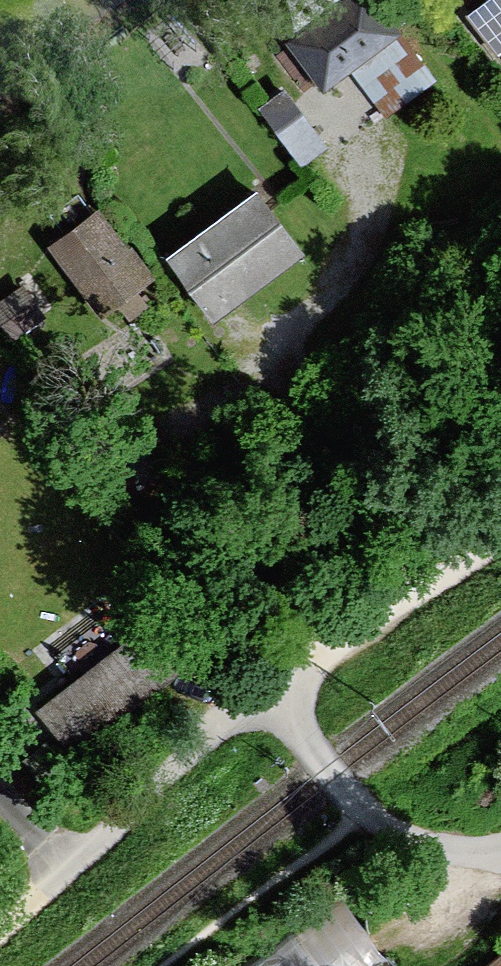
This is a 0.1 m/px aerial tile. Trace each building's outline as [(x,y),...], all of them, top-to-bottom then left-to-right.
[(313,97),(392,37),(364,0),(340,0),(276,49),(313,97)] [(486,65),(500,55),(500,0),(477,0),(453,16),(486,65)] [(295,87),(267,102),(299,163),(327,148),(295,87)] [(165,259),(213,324),(305,256),(257,191),(165,259)] [(46,250),(101,321),(153,282),(98,210),(46,250)] [(30,713),(65,758),(179,669),(145,625),(30,713)] [(363,914),(271,965),(393,965),(363,914)]
